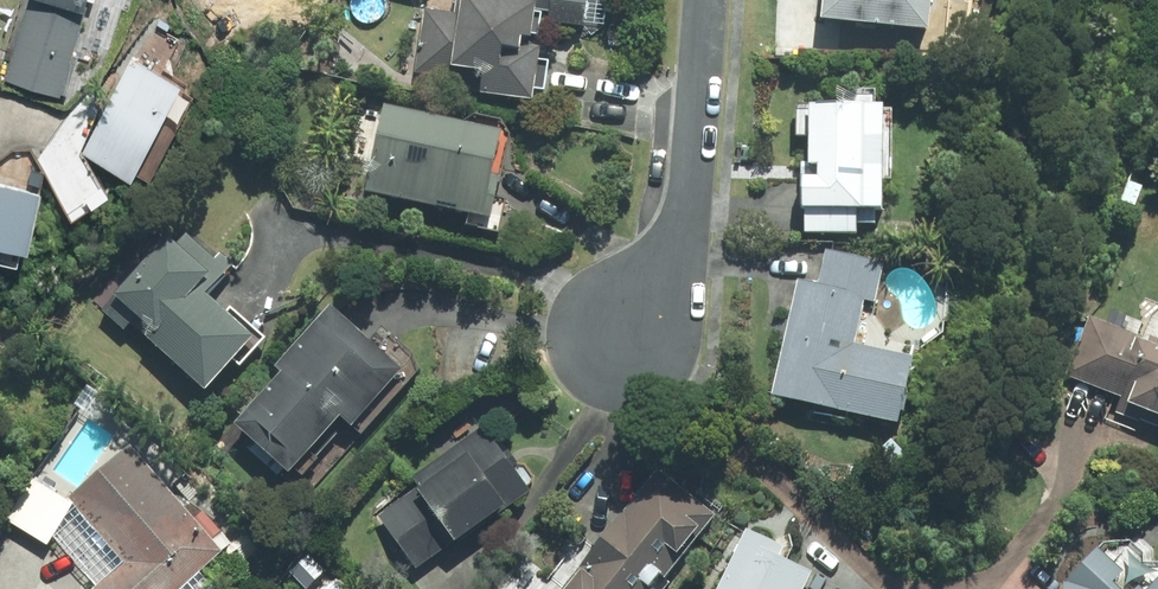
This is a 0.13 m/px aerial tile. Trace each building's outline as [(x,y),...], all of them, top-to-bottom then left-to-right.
[(9,78),(64,95),(65,91),(71,93),(83,54),(77,52),(92,4),(95,5),(96,0),(33,0),(9,78)] [(541,100),(547,48),(537,46),(537,38),(545,38),(547,23),(591,28),(594,0),(461,0),(459,13),(426,8),(417,73),(470,80),(472,67),(490,70),(486,93),(541,100)] [(814,27),(919,38),(924,0),(817,0),(814,27)] [(164,173),(204,91),(190,84),(193,78),(137,51),(91,145),(147,172),(150,167),(164,173)] [(372,194),(500,221),(510,172),(502,170),(510,131),(391,106),(372,194)] [(875,225),(875,213),(879,213),(878,109),(804,110),(805,183),(794,183),(794,214),(804,214),(804,235),(857,235),(857,225),(875,225)] [(49,239),(57,185),(0,177),(0,231),(49,239)] [(213,392),(260,338),(210,294),(235,266),(221,254),(216,259),(187,234),(181,242),(172,234),(104,311),(127,331),(133,325),(149,339),(151,337),(213,392)] [(794,284),(767,401),(892,430),(908,362),(851,349),(862,304),(873,307),(882,269),(824,255),(816,289),(794,284)] [(334,308),(279,368),(287,375),(242,426),(297,475),(342,424),(348,418),(358,427),(407,372),(334,308)] [(1157,432),(1157,342),(1146,337),(1144,343),(1089,319),(1063,379),(1118,402),(1113,413),(1157,432)] [(463,549),(532,500),(486,434),(416,483),(423,492),(386,517),(424,572),(460,546),(463,549)] [(227,551),(134,443),(70,498),(127,563),(96,588),(184,588),(227,551)] [(274,457),(260,443),(249,456),(263,469),(274,457)] [(717,515),(659,471),(568,588),(660,588),(717,515)] [(9,523),(51,547),(75,505),(33,480),(9,523)] [(821,582),(786,567),(792,553),(750,535),(727,588),(818,588),(821,582)] [(1109,579),(1120,568),(1095,545),(1064,578),(1064,580),(1062,580),(1062,588),(1119,588),(1109,579)] [(1140,588),(1134,582),(1126,588),(1157,588),(1157,569),(1140,588)]
